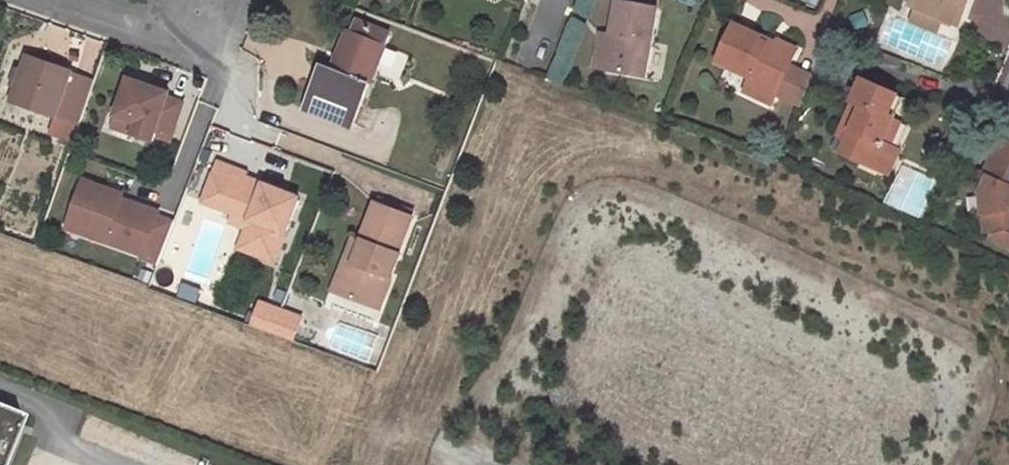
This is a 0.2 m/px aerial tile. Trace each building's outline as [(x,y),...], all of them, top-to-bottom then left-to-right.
[(911,4),(916,6),(910,20),(938,31),(944,17),(958,23),(968,0),(913,0),(911,4)] [(617,1),(611,34),(605,69),(644,76),(656,8),(617,1)] [(363,38),(368,26),(356,21),(352,33),(363,38)] [(778,42),(777,44),(774,50),(757,42),(760,36),(735,24),(716,62),(750,77),(747,84),(775,98),(798,52),(778,42)] [(389,33),(368,26),(363,38),(352,33),(348,32),(339,53),(343,54),(337,71),(333,69),(322,66),(306,108),(354,127),(389,33)] [(605,69),(611,34),(597,31),(591,66),(605,69)] [(774,50),(777,44),(760,36),(757,42),(774,50)] [(343,54),(339,53),(333,69),(337,71),(343,54)] [(27,57),(12,100),(56,115),(49,133),(71,140),(93,80),(71,73),(27,57)] [(900,64),(885,57),(882,65),(897,70),(900,64)] [(153,133),(168,138),(181,102),(166,97),(167,92),(128,79),(115,115),(136,122),(132,133),(151,140),(153,133)] [(849,140),(843,154),(880,170),(889,146),(882,143),(893,118),(887,116),(897,95),(863,80),(839,135),(849,140)] [(775,98),(747,84),(744,91),(772,104),(775,98)] [(903,97),(897,95),(887,116),(893,118),(903,97)] [(136,122),(115,115),(111,126),(132,133),(136,122)] [(900,121),(893,118),(882,143),(889,146),(900,121)] [(833,149),(843,154),(849,140),(839,135),(833,149)] [(1001,139),(985,174),(982,182),(977,179),(973,188),(982,192),(986,231),(992,230),(993,239),(1008,246),(1008,142),(1001,139)] [(899,150),(889,146),(880,170),(889,174),(899,150)] [(299,197),(217,166),(203,202),(233,214),(260,224),(249,252),(274,262),(299,197)] [(158,262),(174,222),(157,216),(159,212),(120,198),(109,194),(110,190),(84,180),(70,218),(108,231),(104,241),(142,254),(142,256),(158,262)] [(109,194),(120,198),(122,194),(110,190),(109,194)] [(373,204),(359,241),(362,243),(353,264),(343,260),(336,280),(357,287),(351,302),(379,312),(400,257),(395,256),(410,217),(373,204)] [(260,224),(233,214),(230,222),(246,228),(239,248),(249,252),(260,224)] [(67,227),(104,241),(108,231),(70,218),(67,227)] [(40,235),(37,245),(45,248),(49,238),(40,235)] [(362,243),(359,241),(351,239),(343,260),(353,264),(362,243)] [(357,287),(336,280),(331,294),(351,302),(357,287)] [(260,305),(252,326),(272,333),(280,313),(260,305)] [(300,320),(280,313),(272,333),(292,341),(300,320)] [(25,413),(0,403),(0,464),(4,464),(25,413)]
